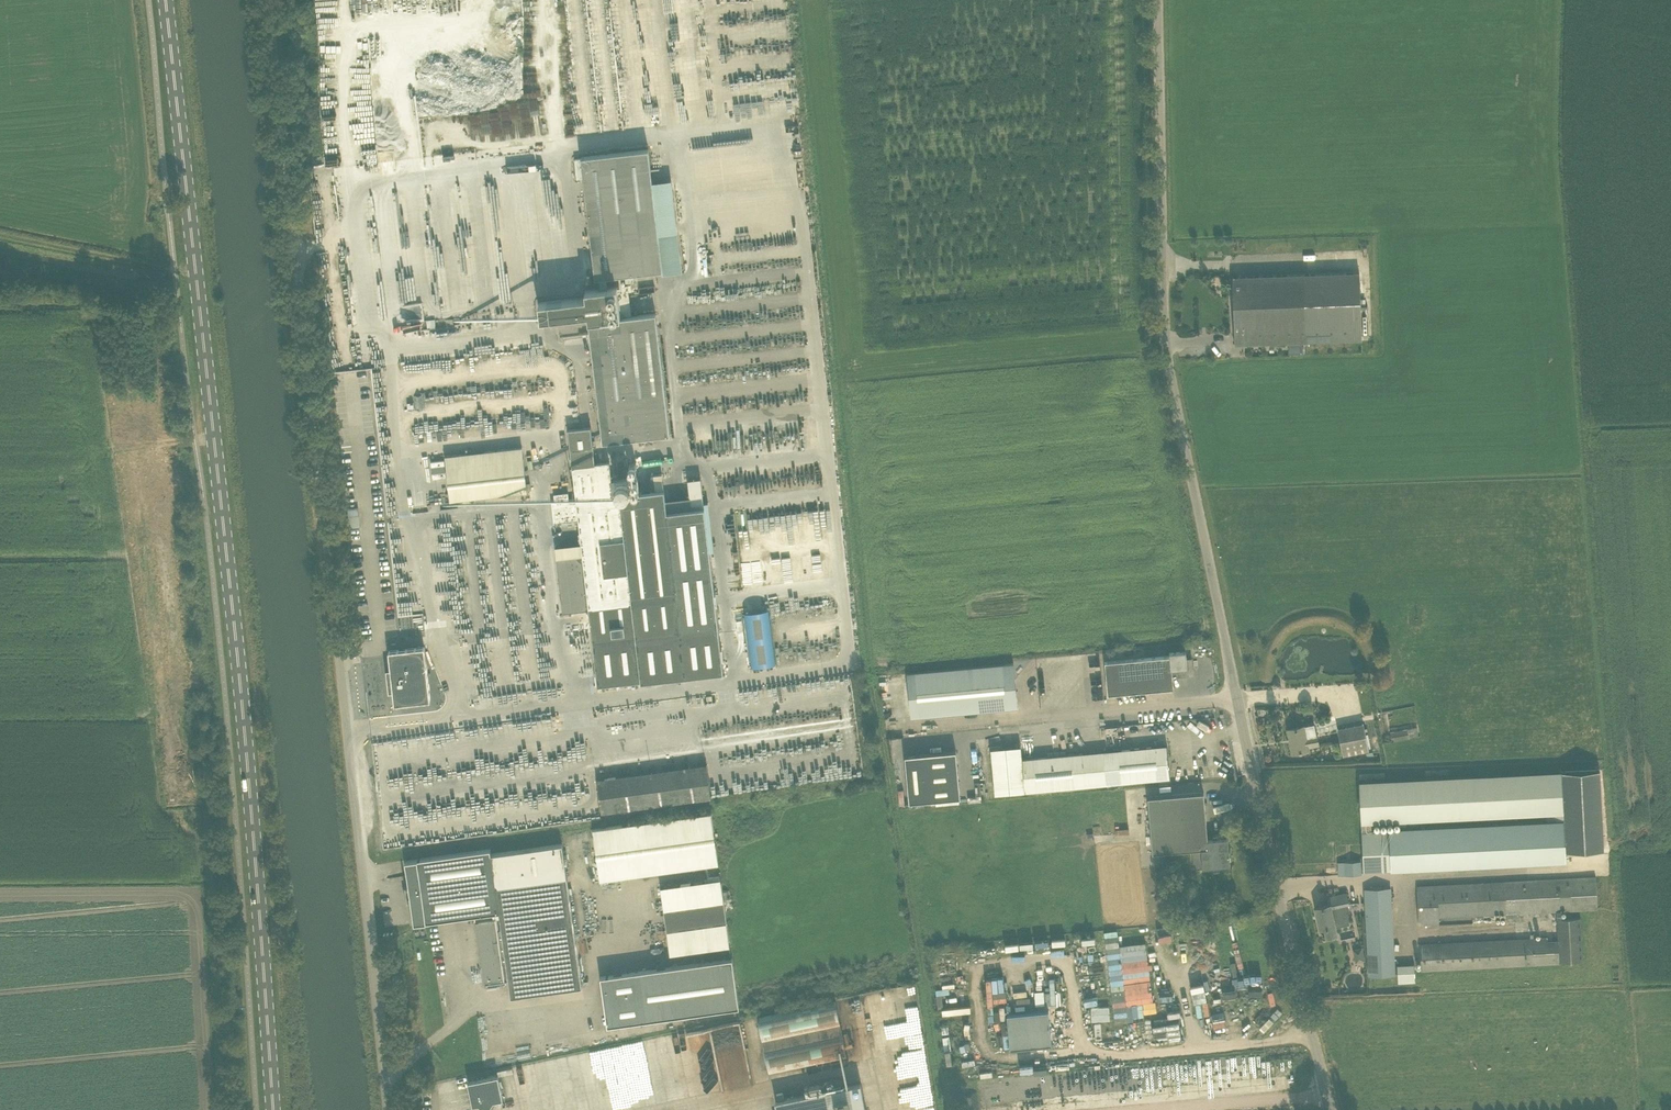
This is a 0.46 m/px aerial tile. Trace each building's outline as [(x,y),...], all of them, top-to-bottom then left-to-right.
[(595,277),(600,276),(606,276),(663,269),(649,148),(582,156),(595,277)] [(1360,306),(1359,272),(1233,276),(1235,344),(1288,343),(1289,352),(1303,352),(1303,342),(1362,340),(1361,334),(1369,334),(1367,305),(1360,306)] [(606,276),(600,276),(601,287),(586,289),(586,296),(539,302),(541,317),(589,312),(603,441),(670,434),(656,312),(620,316),(617,285),(607,286),(606,276)] [(654,474),(655,489),(639,491),(638,476),(611,479),(609,461),(595,462),(590,427),(568,429),(576,499),(569,500),(568,492),(554,494),(555,506),(552,506),(554,522),(579,519),(581,543),(555,546),(561,594),(562,594),(563,602),(562,602),(563,612),(589,609),(598,686),(723,671),(705,507),(667,511),(663,472),(654,474)] [(450,500),(527,491),(522,446),(445,455),(450,500)] [(745,612),(752,667),(776,663),(769,609),(745,612)] [(389,651),(391,668),(387,669),(389,691),(393,691),(395,704),(431,700),(425,647),(389,651)] [(1160,656),(1163,689),(1174,688),(1172,671),(1178,670),(1179,673),(1181,675),(1192,674),(1191,659),(1187,660),(1186,650),(1169,652),(1170,655),(1160,656)] [(1160,656),(1105,662),(1108,694),(1163,689),(1160,656)] [(1013,662),(908,672),(893,674),(897,718),(912,716),(1017,706),(1013,662)] [(1274,682),(1273,686),(1277,689),(1281,687),(1281,683),(1278,680),(1274,682)] [(1338,728),(1344,755),(1369,750),(1364,722),(1338,728)] [(1315,723),(1306,725),(1306,724),(1287,728),(1292,754),(1310,750),(1310,747),(1320,745),(1317,735),(1315,723)] [(1417,727),(1390,731),(1391,740),(1410,737),(1418,736),(1417,727)] [(1106,750),(1109,783),(1171,777),(1167,745),(1106,750)] [(905,755),(910,802),(961,797),(956,751),(905,755)] [(1089,785),(1086,752),(1022,759),(1025,791),(1089,785)] [(711,796),(711,791),(707,763),(596,778),(601,811),(711,796)] [(1364,871),(1566,861),(1565,852),(1600,849),(1596,770),(1359,782),(1364,871)] [(1148,797),(1153,852),(1192,848),(1194,868),(1203,867),(1203,868),(1231,866),(1228,838),(1208,840),(1204,793),(1148,797)] [(593,828),(600,879),(719,862),(711,812),(593,828)] [(491,853),(500,911),(502,929),(498,930),(496,918),(496,921),(479,923),(477,925),(479,938),(481,940),(483,940),(486,961),(484,961),(483,964),(485,978),(487,980),(504,978),(504,980),(505,980),(503,964),(507,963),(511,996),(582,986),(562,843),(491,853)] [(500,911),(491,853),(491,848),(406,860),(414,923),(500,911)] [(1362,873),(1361,860),(1338,861),(1338,874),(1362,873)] [(1547,936),(1500,939),(1420,943),(1421,971),(1559,963),(1559,961),(1582,960),(1581,917),(1562,917),(1561,911),(1597,909),(1596,876),(1417,885),(1419,924),(1440,923),(1439,917),(1507,913),(1508,917),(1517,917),(1517,913),(1556,911),(1558,939),(1548,940),(1547,936)] [(722,882),(662,890),(670,947),(730,939),(722,882)] [(1363,888),(1368,976),(1396,975),(1392,886),(1363,888)] [(1348,921),(1345,908),(1350,907),(1346,893),(1328,897),(1330,904),(1315,907),(1320,928),(1324,927),(1327,938),(1338,935),(1336,925),(1337,924),(1338,923),(1344,922),(1345,923),(1347,923),(1348,921)] [(1118,929),(1106,930),(1112,984),(1124,983),(1121,958),(1118,929)] [(1354,947),(1355,961),(1366,960),(1365,946),(1354,947)] [(733,957),(601,976),(608,1025),(740,1006),(733,957)] [(1399,981),(1416,981),(1416,963),(1398,964),(1399,981)] [(898,987),(899,1002),(916,1001),(915,986),(898,987)] [(1112,989),(1115,1006),(1128,1004),(1125,987),(1112,989)] [(835,1000),(757,1017),(770,1073),(847,1056),(835,1000)] [(1111,1005),(1092,1005),(1093,1019),(1111,1019),(1111,1005)] [(1052,1044),(1049,1010),(1007,1014),(1010,1048),(1052,1044)] [(1271,1017),(1260,1027),(1263,1031),(1274,1020),(1271,1017)] [(1124,1028),(1096,1030),(1095,1030),(1096,1041),(1097,1041),(1125,1038),(1124,1028)] [(479,1104),(488,1109),(489,1109),(494,1101),(504,1099),(499,1075),(468,1082),(473,1105),(479,1104)] [(778,1109),(867,1109),(861,1082),(776,1100),(778,1109)] [(420,1100),(424,1099),(423,1091),(415,1092),(416,1100),(420,1100)]
